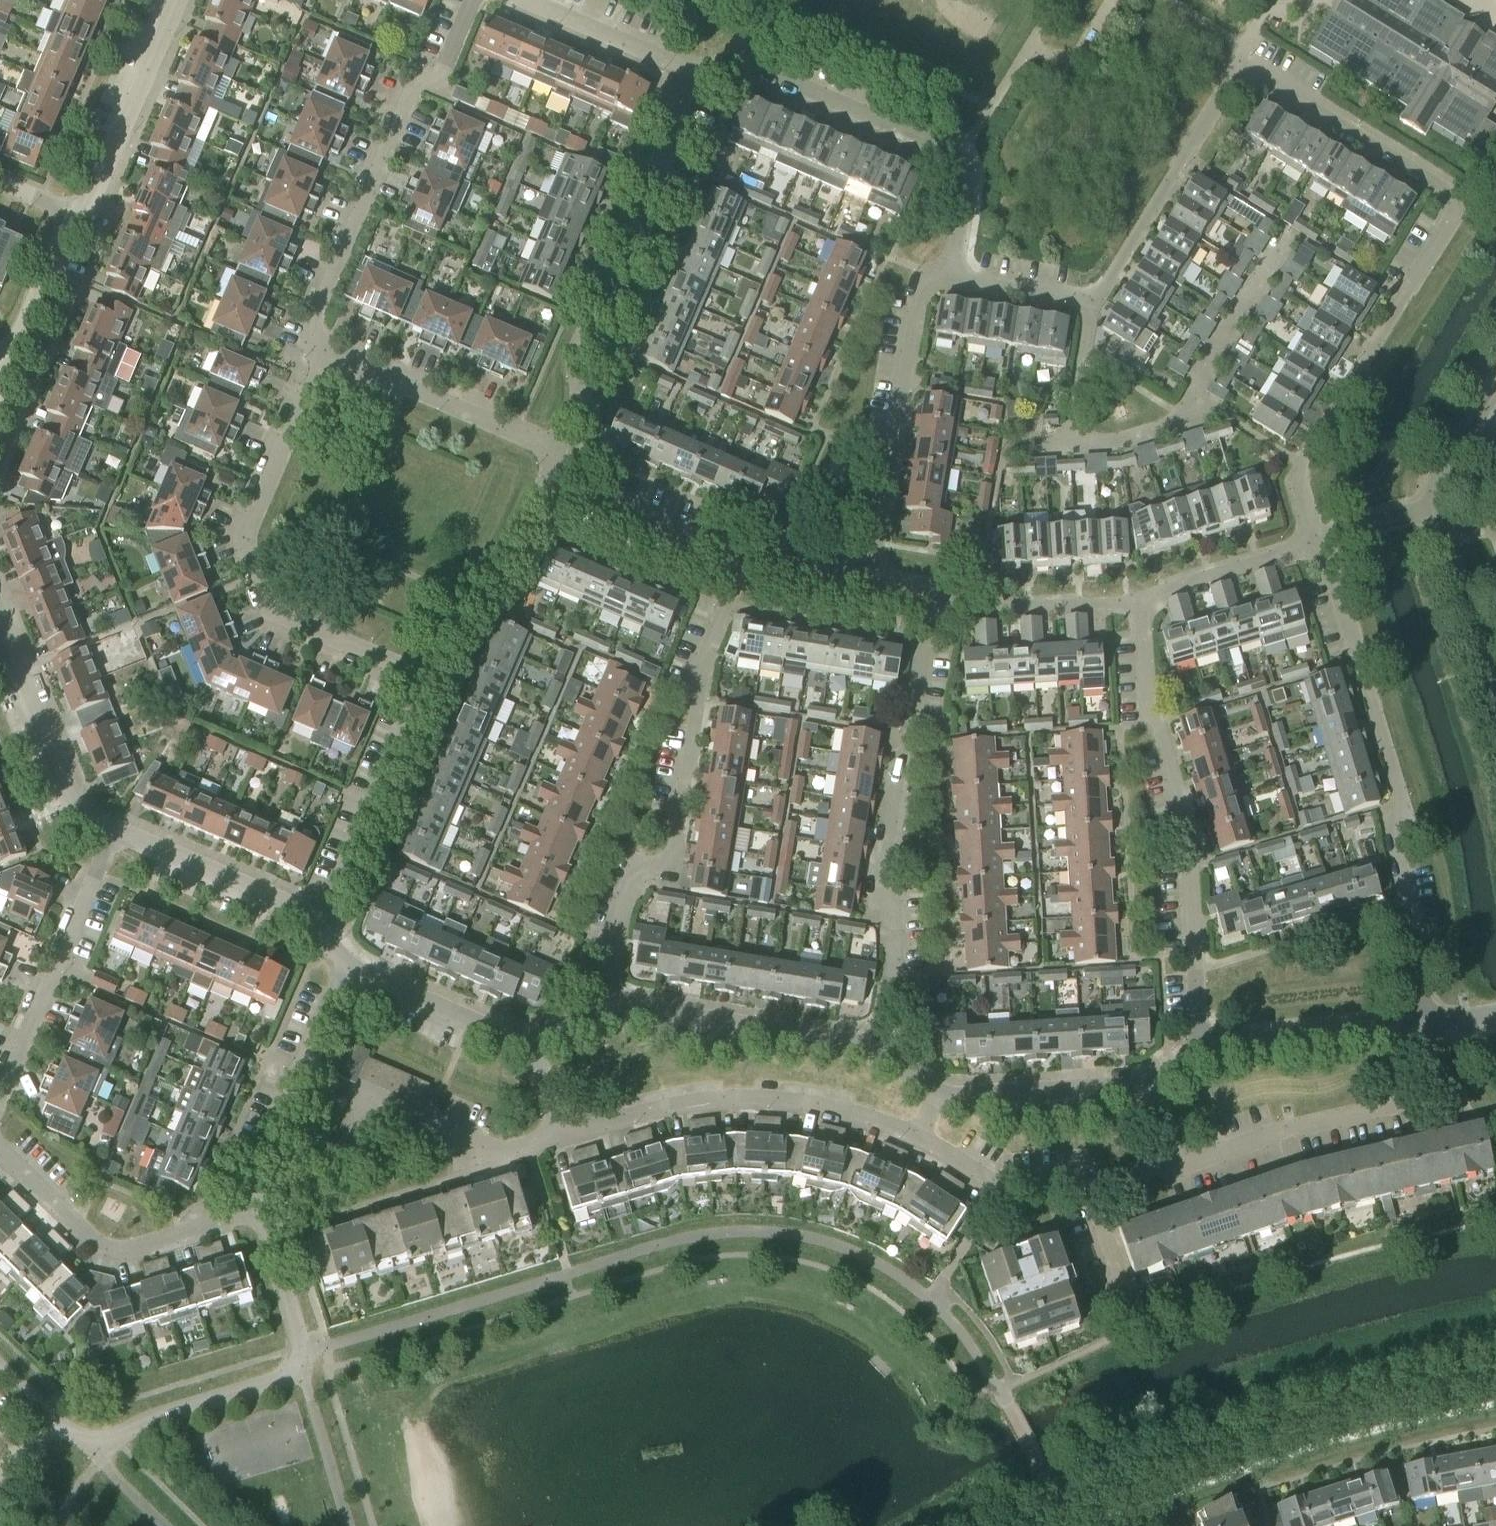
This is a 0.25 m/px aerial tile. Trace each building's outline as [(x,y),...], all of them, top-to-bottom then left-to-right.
[(61,16),(95,31),(104,11),(79,0),(68,0),(61,16)] [(104,11),(108,0),(79,0),(104,11)] [(215,0),(214,0),(205,20),(215,25),(210,35),(236,46),(249,15),(215,0)] [(249,15),(256,0),(215,0),(249,15)] [(389,5),(421,19),(429,0),(391,0),(389,5)] [(1309,48),(1407,108),(1399,120),(1426,137),(1433,125),(1481,154),(1495,130),(1495,128),(1486,122),(1495,105),(1495,38),(1489,34),(1487,37),(1457,19),(1460,15),(1436,0),(1339,0),(1309,48)] [(0,6),(0,14),(9,18),(12,9),(1,4),(0,6)] [(95,31),(61,16),(54,13),(45,34),(52,37),(52,36),(86,51),(95,31)] [(0,14),(0,24),(5,26),(9,18),(0,14)] [(497,57),(510,28),(489,19),(474,53),(495,62),(496,62),(498,58),(497,57)] [(319,26),(306,20),(301,33),(313,39),(319,26)] [(496,62),(495,62),(494,65),(513,73),(529,36),(510,28),(497,57),(498,58),(496,62)] [(381,31),(375,44),(385,48),(390,36),(381,31)] [(236,46),(210,35),(206,46),(196,42),(187,62),(222,78),(236,46)] [(326,65),(369,84),(375,71),(364,66),(372,49),(339,35),(326,65)] [(52,36),(52,37),(44,56),(78,71),(86,51),(52,36)] [(549,45),(529,36),(513,73),(533,82),(549,45)] [(549,45),(533,82),(553,91),(569,53),(549,45)] [(295,52),(290,65),(299,69),(305,57),(295,52)] [(589,62),(569,53),(553,91),(554,90),(555,91),(553,96),(570,102),(571,98),(573,99),(589,62)] [(78,71),(44,56),(35,76),(69,91),(78,71)] [(188,87),(183,98),(209,109),(214,97),(224,101),(232,82),(222,78),(187,62),(178,83),(188,87)] [(609,70),(589,62),(573,99),(593,107),(609,70)] [(299,69),(290,65),(283,80),(295,86),(302,71),(299,69)] [(326,65),(313,95),(346,109),(353,92),(364,96),(369,84),(326,65)] [(609,70),(593,107),(613,116),(614,113),(613,113),(615,108),(616,109),(629,79),(609,70)] [(35,76),(26,71),(17,91),(27,95),(27,96),(61,111),(69,91),(35,76)] [(614,113),(613,116),(610,122),(636,133),(644,114),(639,112),(649,88),(629,79),(616,109),(615,108),(613,113),(614,113)] [(480,97),(457,87),(451,99),(475,109),(480,97)] [(313,95),(301,124),(344,143),(349,130),(339,126),(346,109),(313,95)] [(61,111),(27,96),(18,116),(52,130),(61,111)] [(209,109),(183,98),(178,109),(169,104),(160,125),(195,140),(209,109)] [(746,99),(730,135),(727,143),(751,153),(770,109),(746,99)] [(494,118),(500,106),(491,102),(486,114),(494,118)] [(1267,148),(1285,118),(1264,104),(1243,138),(1260,149),(1262,145),(1267,148)] [(508,109),(500,106),(494,118),(503,121),(508,109)] [(498,126),(487,121),(455,107),(447,125),(437,120),(431,133),(474,151),(482,132),(493,136),(498,126)] [(770,109),(751,153),(774,163),(793,119),(770,109)] [(10,136),(44,150),(52,130),(18,116),(6,110),(0,123),(0,132),(10,136)] [(1285,118),(1267,148),(1273,151),(1270,156),(1286,165),(1307,131),(1285,118)] [(534,135),(539,123),(531,119),(526,131),(534,135)] [(816,129),(793,119),(774,163),(797,173),(816,129)] [(547,127),(539,123),(534,135),(542,138),(547,127)] [(344,143),(301,124),(288,154),(320,168),(328,151),(338,156),(344,143)] [(195,140),(160,125),(151,146),(161,150),(156,161),(165,165),(181,172),(182,172),(195,140)] [(816,129),(797,173),(820,183),(839,138),(816,129)] [(1329,145),(1307,131),(1286,165),(1303,176),(1305,171),(1310,174),(1329,145)] [(474,151),(431,133),(425,146),(436,150),(429,167),(461,181),(474,151)] [(44,150),(10,136),(1,157),(35,171),(44,150)] [(574,152),(579,140),(571,136),(566,148),(574,152)] [(839,138),(820,183),(843,193),(848,181),(862,148),(839,138)] [(579,140),(574,152),(582,155),(587,144),(579,140)] [(231,141),(225,153),(240,160),(245,147),(231,141)] [(1350,158),(1329,145),(1310,174),(1316,178),(1313,182),(1329,192),(1350,158)] [(524,148),(519,160),(528,164),(533,152),(524,148)] [(885,159),(862,148),(848,181),(855,184),(853,188),(870,195),(885,159)] [(594,160),(602,164),(607,152),(599,149),(594,160)] [(320,168),(288,154),(279,150),(266,180),(275,184),(318,203),(323,190),(313,185),(320,168)] [(607,173),(574,159),(566,155),(556,177),(603,197),(606,188),(601,186),(607,173)] [(1371,171),(1350,158),(1329,192),(1344,201),(1340,208),(1346,212),(1371,171)] [(870,195),(870,196),(867,203),(900,217),(917,179),(908,175),(910,169),(885,159),(870,195)] [(528,164),(519,160),(513,174),(522,177),(528,164)] [(165,165),(161,175),(151,171),(142,192),(178,207),(191,176),(182,172),(181,172),(165,165)] [(411,179),(405,192),(448,211),(456,214),(469,185),(461,181),(429,167),(421,184),(411,179)] [(1393,184),(1371,171),(1346,212),(1368,225),(1393,184)] [(727,178),(715,173),(711,181),(724,187),(727,178)] [(1232,176),(1226,187),(1235,192),(1241,182),(1232,176)] [(603,197),(556,177),(547,198),(556,202),(556,201),(588,215),(593,203),(599,206),(603,197)] [(1183,200),(1217,221),(1227,205),(1223,202),(1227,196),(1197,177),(1183,200)] [(496,196),(501,186),(491,181),(486,191),(496,196)] [(318,203),(275,184),(262,214),(294,228),(302,211),(312,215),(318,203)] [(1416,198),(1393,184),(1368,225),(1390,239),(1416,198)] [(758,202),(761,193),(748,187),(745,196),(758,202)] [(506,190),(501,202),(510,206),(515,194),(506,190)] [(698,210),(736,226),(746,204),(713,190),(708,203),(702,201),(698,210)] [(134,213),(130,224),(174,243),(188,211),(178,207),(142,192),(133,213),(134,213)] [(448,211),(405,192),(400,205),(411,210),(403,227),(409,230),(422,236),(435,241),(448,211)] [(774,198),(761,193),(758,202),(770,207),(774,198)] [(1259,208),(1264,200),(1253,193),(1249,201),(1259,208)] [(1183,200),(1170,221),(1199,240),(1203,234),(1207,237),(1217,221),(1183,200)] [(1264,200),(1259,208),(1272,215),(1277,208),(1264,200)] [(556,201),(556,202),(547,222),(585,238),(588,230),(583,227),(588,215),(556,201)] [(1308,227),(1297,220),(1305,207),(1295,201),(1282,221),(1303,235),(1308,227)] [(510,206),(501,202),(495,215),(504,219),(510,206)] [(804,220),(807,212),(794,206),(791,215),(804,220)] [(230,223),(235,214),(226,210),(222,218),(230,223)] [(736,226),(698,210),(694,219),(700,221),(695,233),(727,247),(736,226)] [(820,217),(807,212),(804,220),(816,226),(820,217)] [(262,214),(249,243),(292,262),(298,249),(287,245),(294,228),(262,214)] [(789,222),(780,218),(774,232),(783,236),(789,222)] [(1257,232),(1265,237),(1273,225),(1265,220),(1257,232)] [(1199,240),(1170,221),(1156,242),(1191,263),(1200,247),(1196,245),(1199,240)] [(585,238),(547,222),(538,243),(570,257),(575,245),(581,248),(585,238)] [(121,243),(115,255),(150,270),(150,271),(161,275),(161,274),(174,243),(130,224),(125,234),(124,234),(121,243)] [(850,241),(854,233),(841,227),(838,236),(850,241)] [(1320,234),(1308,227),(1303,235),(1315,242),(1320,234)] [(409,230),(406,238),(419,244),(422,236),(409,230)] [(488,232),(483,244),(492,248),(497,235),(488,232)] [(727,247),(695,233),(690,245),(684,243),(680,252),(718,268),(727,247)] [(867,238),(854,233),(850,241),(863,247),(867,238)] [(3,289),(22,244),(0,234),(0,287),(3,289)] [(785,247),(794,251),(800,238),(790,234),(785,247)] [(1173,283),(1173,282),(1182,287),(1185,281),(1181,279),(1191,263),(1156,242),(1143,264),(1173,283)] [(249,243),(236,273),(269,287),(276,270),(287,275),(292,262),(249,243)] [(570,257),(538,243),(529,264),(567,281),(570,272),(565,269),(570,257)] [(473,267),(490,274),(500,251),(492,248),(483,244),(473,267)] [(828,266),(862,280),(866,271),(860,269),(866,256),(838,244),(828,266)] [(1312,249),(1311,248),(1304,244),(1296,256),(1304,261),(1312,249)] [(1346,261),(1351,253),(1339,246),(1334,254),(1346,261)] [(794,251),(785,247),(779,260),(789,264),(794,251)] [(761,262),(771,266),(776,252),(767,248),(761,262)] [(1246,251),(1238,264),(1246,269),(1254,256),(1246,251)] [(718,268),(680,252),(676,260),(682,263),(677,275),(709,289),(718,268)] [(1351,253),(1346,261),(1358,269),(1363,261),(1351,253)] [(150,270),(115,255),(106,276),(116,280),(111,290),(128,298),(137,302),(150,271),(150,270)] [(364,256),(345,299),(363,306),(358,317),(371,322),(390,280),(394,271),(394,270),(364,256)] [(771,266),(761,262),(755,275),(765,279),(771,266)] [(567,281),(529,264),(519,286),(552,300),(557,287),(563,289),(567,281)] [(1173,283),(1143,264),(1130,285),(1164,307),(1174,290),(1170,288),(1173,283)] [(1246,269),(1238,264),(1231,275),(1239,280),(1246,269)] [(828,266),(819,287),(847,299),(852,287),(858,289),(862,280),(828,266)] [(1346,270),(1332,292),(1367,313),(1376,297),(1372,295),(1376,289),(1346,270)] [(390,280),(371,322),(384,328),(389,317),(406,325),(420,293),(423,284),(394,271),(390,280)] [(269,287),(236,273),(224,303),(267,321),(272,309),(261,304),(269,287)] [(709,289),(677,275),(671,287),(666,285),(662,293),(700,310),(709,289)] [(1277,288),(1285,293),(1293,280),(1285,275),(1277,288)] [(766,289),(776,293),(781,280),(772,276),(766,289)] [(1130,285),(1117,306),(1157,331),(1161,324),(1155,320),(1164,307),(1130,285)] [(847,299),(819,287),(810,308),(844,322),(848,313),(842,311),(847,299)] [(1285,293),(1277,288),(1270,300),(1278,304),(1285,293)] [(776,293),(766,289),(761,302),(770,306),(776,293)] [(749,290),(743,304),(753,308),(758,294),(749,290)] [(1367,313),(1332,292),(1319,314),(1349,333),(1352,327),(1356,329),(1367,313)] [(449,305),(420,293),(406,325),(423,332),(418,343),(431,348),(449,305)] [(700,310),(662,293),(658,302),(664,305),(659,317),(691,331),(700,310)] [(1211,306),(1219,311),(1227,299),(1219,294),(1211,306)] [(533,299),(525,296),(520,307),(526,310),(530,308),(533,299)] [(961,339),(967,304),(942,300),(935,339),(955,343),(956,338),(961,339)] [(83,329),(119,344),(132,313),(107,302),(102,312),(92,308),(83,329)] [(267,321),(224,303),(211,333),(243,347),(251,330),(261,334),(267,321)] [(753,308),(743,304),(738,318),(747,322),(753,308)] [(992,308),(967,304),(961,339),(968,340),(967,345),(985,348),(992,308)] [(479,318),(449,305),(431,348),(443,354),(448,343),(465,350),(479,318)] [(1157,331),(1117,306),(1103,329),(1114,336),(1103,353),(1138,375),(1150,357),(1148,355),(1158,339),(1154,336),(1157,331)] [(1219,311),(1211,306),(1204,318),(1212,323),(1219,311)] [(810,308),(801,329),(829,341),(834,329),(840,331),(844,322),(810,308)] [(992,308),(985,348),(1005,351),(1005,346),(1011,347),(1016,312),(992,308)] [(1041,316),(1016,312),(1011,347),(1018,348),(1017,353),(1035,356),(1041,316)] [(1349,333),(1319,314),(1306,335),(1340,356),(1350,340),(1346,338),(1349,333)] [(1035,356),(1036,356),(1035,364),(1065,369),(1069,343),(1064,343),(1068,320),(1041,316),(1035,356)] [(648,326),(644,335),(682,352),(691,331),(659,317),(653,329),(648,326)] [(479,318),(465,350),(482,358),(477,368),(490,374),(509,331),(479,318)] [(749,331),(758,335),(764,322),(754,318),(749,331)] [(1250,331),(1258,336),(1266,323),(1258,318),(1250,331)] [(119,344),(83,329),(74,350),(84,354),(79,365),(115,380),(128,348),(119,344)] [(801,329),(792,350),(826,364),(830,355),(824,353),(829,341),(801,329)] [(539,344),(509,331),(490,374),(503,379),(508,369),(525,376),(539,344)] [(758,335),(749,331),(743,344),(753,348),(758,335)] [(1258,336),(1250,331),(1243,343),(1251,347),(1258,336)] [(731,332),(725,346),(735,350),(741,336),(731,332)] [(682,352),(644,335),(640,344),(646,347),(640,360),(672,374),(682,352)] [(1306,335),(1293,357),(1292,357),(1322,375),(1326,370),(1330,372),(1340,356),(1306,335)] [(1192,337),(1185,349),(1193,354),(1200,342),(1192,337)] [(729,363),(735,350),(725,346),(714,341),(708,354),(729,363)] [(167,363),(172,353),(162,348),(157,359),(167,363)] [(1193,354),(1185,349),(1177,361),(1185,366),(1193,354)] [(826,364),(792,350),(783,371),(811,383),(816,371),(822,373),(826,364)] [(1292,357),(1293,357),(1282,350),(1282,351),(1277,359),(1287,365),(1279,378),(1313,399),(1323,383),(1319,380),(1322,375),(1292,357)] [(209,384),(241,398),(248,381),(259,385),(265,372),(222,353),(209,384)] [(737,359),(731,372),(740,376),(746,364),(737,359)] [(1224,374),(1232,378),(1239,366),(1231,361),(1224,374)] [(65,371),(56,392),(91,407),(105,413),(118,381),(115,380),(79,365),(75,375),(65,371)] [(811,383),(783,371),(774,391),(808,406),(812,397),(806,395),(811,383)] [(734,389),(740,376),(731,372),(725,385),(721,395),(730,399),(734,389)] [(1232,378),(1224,374),(1216,386),(1224,391),(1232,378)] [(722,379),(712,376),(707,389),(716,393),(722,379)] [(140,389),(154,395),(159,382),(146,377),(140,389)] [(671,391),(674,383),(661,377),(658,386),(671,391)] [(1313,399),(1279,378),(1266,400),(1296,418),(1299,413),(1303,415),(1313,399)] [(950,392),(952,380),(941,379),(939,390),(950,392)] [(209,384),(196,414),(239,432),(244,419),(234,415),(241,398),(209,384)] [(979,387),(964,384),(963,395),(977,397),(979,387)] [(994,389),(979,387),(977,397),(992,400),(994,389)] [(699,404),(703,396),(690,390),(687,399),(699,404)] [(808,406),(774,391),(765,413),(793,425),(798,412),(804,415),(808,406)] [(91,407),(56,392),(48,413),(57,417),(52,427),(78,438),(91,407)] [(703,396),(699,404),(712,410),(716,401),(703,396)] [(916,419),(957,425),(961,401),(926,396),(924,410),(918,409),(916,419)] [(1296,418),(1266,400),(1252,422),(1286,443),(1297,426),(1293,423),(1296,418)] [(1021,405),(1007,406),(1008,429),(1022,428),(1021,405)] [(1000,422),(1003,408),(993,406),(990,420),(1000,422)] [(742,421),(745,413),(733,407),(729,416),(742,421)] [(239,432),(196,414),(187,410),(174,440),(215,458),(223,440),(233,445),(239,432)] [(612,410),(604,427),(597,443),(615,451),(618,446),(630,451),(642,423),(612,410)] [(758,418),(745,413),(742,421),(755,427),(758,418)] [(1058,426),(1058,421),(1058,417),(1044,418),(1044,427),(1058,426)] [(957,425),(916,419),(915,428),(921,429),(919,442),(953,447),(957,425)] [(663,432),(642,423),(630,451),(642,456),(639,462),(648,465),(663,432)] [(784,440),(788,431),(775,426),(771,434),(784,440)] [(1217,430),(1220,439),(1233,435),(1230,426),(1217,430)] [(93,445),(78,438),(52,427),(48,438),(38,434),(29,455),(74,474),(79,476),(93,445)] [(148,428),(144,437),(154,442),(157,437),(155,431),(148,428)] [(1220,439),(1217,430),(1203,434),(1206,443),(1220,439)] [(800,437),(788,431),(784,440),(797,445),(800,437)] [(683,441),(663,432),(648,465),(657,469),(660,464),(672,469),(683,441)] [(151,449),(154,442),(144,437),(139,447),(146,451),(151,449)] [(989,439),(987,453),(996,454),(998,441),(989,439)] [(704,450),(683,441),(672,469),(684,474),(681,480),(690,483),(704,450)] [(1168,445),(1171,454),(1185,449),(1182,441),(1168,445)] [(953,447),(919,442),(917,455),(911,454),(909,463),(950,470),(953,447)] [(1171,454),(1168,445),(1155,449),(1158,458),(1171,454)] [(116,447),(113,454),(126,459),(129,452),(116,447)] [(168,447),(160,465),(171,470),(163,490),(206,508),(212,495),(201,491),(209,473),(182,462),(185,454),(168,447)] [(725,459),(704,450),(690,483),(699,487),(701,482),(713,487),(725,459)] [(996,454),(987,453),(985,467),(994,468),(996,454)] [(74,474),(29,455),(20,475),(30,479),(25,490),(29,492),(23,506),(48,507),(51,501),(61,502),(74,474)] [(1121,459),(1122,468),(1137,464),(1134,455),(1121,459)] [(747,468),(725,459),(713,487),(726,492),(724,498),(733,502),(747,468)] [(1122,468),(1121,459),(1106,460),(1107,470),(1121,469),(1122,468)] [(1085,462),(1070,463),(1070,472),(1085,471),(1085,462)] [(950,470),(909,463),(907,473),(913,474),(911,487),(946,493),(950,470)] [(1070,472),(1070,463),(1056,463),(1057,473),(1070,472)] [(772,464),(766,477),(768,477),(758,499),(759,500),(780,509),(790,487),(796,490),(801,476),(772,464)] [(1034,465),(1019,466),(1020,475),(1035,474),(1034,465)] [(1020,475),(1019,466),(1006,467),(1007,476),(1020,475)] [(747,468),(733,502),(741,506),(744,500),(757,506),(759,500),(758,499),(768,477),(766,477),(747,468)] [(1264,477),(1234,486),(1244,520),(1250,518),(1251,523),(1270,517),(1265,498),(1270,496),(1264,477)] [(982,484),(979,498),(988,499),(990,486),(982,484)] [(1210,494),(1207,484),(1183,491),(1196,535),(1202,533),(1203,538),(1221,532),(1210,494)] [(1234,486),(1210,494),(1221,532),(1239,527),(1238,522),(1244,520),(1234,486)] [(946,493),(911,487),(909,500),(903,499),(902,510),(914,512),(914,510),(942,515),(943,514),(946,493)] [(206,508),(163,490),(145,531),(145,532),(183,532),(190,516),(201,521),(206,508)] [(1196,535),(1183,491),(1159,498),(1162,508),(1173,547),(1191,541),(1190,537),(1196,535)] [(988,499),(979,498),(977,511),(986,513),(988,499)] [(1162,508),(1147,513),(1145,508),(1139,505),(1129,508),(1136,551),(1146,548),(1146,550),(1153,548),(1155,552),(1173,547),(1162,508)] [(130,515),(113,507),(106,523),(122,530),(130,515)] [(914,510),(914,512),(910,534),(934,538),(933,545),(947,547),(952,515),(943,514),(942,515),(914,510)] [(1084,512),(1073,513),(1077,562),(1083,561),(1083,566),(1103,565),(1100,525),(1088,526),(1087,521),(1084,512)] [(13,534),(3,538),(11,559),(47,545),(34,513),(8,523),(13,534)] [(1062,527),(1049,528),(1052,568),(1071,567),(1070,562),(1077,562),(1073,513),(1063,514),(1061,523),(1062,527)] [(1100,525),(1103,565),(1121,564),(1121,559),(1128,558),(1126,523),(1100,525)] [(1049,528),(1024,530),(1026,565),(1033,564),(1033,569),(1052,568),(1049,528)] [(1026,565),(1024,530),(998,531),(1000,571),(1020,570),(1020,565),(1026,565)] [(189,548),(183,532),(145,532),(162,574),(205,557),(200,544),(189,548)] [(980,552),(982,538),(973,537),(971,551),(980,552)] [(62,538),(47,545),(11,559),(20,580),(29,577),(34,587),(69,573),(65,563),(66,559),(66,556),(66,552),(66,550),(65,547),(64,545),(63,542),(62,538)] [(560,592),(576,554),(567,550),(565,555),(552,550),(538,582),(560,592)] [(576,554),(560,592),(581,601),(595,568),(583,563),(585,558),(576,554)] [(211,570),(205,557),(162,574),(174,604),(207,591),(200,574),(211,570)] [(595,568),(581,601),(602,609),(618,572),(609,568),(607,573),(595,568)] [(627,575),(618,572),(602,609),(623,619),(637,586),(624,581),(627,575)] [(69,573),(34,587),(38,598),(28,602),(37,623),(72,609),(64,588),(73,584),(69,573)] [(1211,584),(1214,603),(1237,599),(1233,580),(1211,584)] [(637,586),(623,619),(643,627),(660,590),(651,586),(649,591),(637,586)] [(669,594),(660,590),(643,627),(665,637),(679,605),(666,599),(669,594)] [(1187,592),(1166,599),(1174,621),(1195,613),(1187,592)] [(1308,635),(1305,627),(1295,593),(1282,598),(1280,592),(1272,594),(1286,641),(1308,635)] [(1286,641),(1272,594),(1261,597),(1263,603),(1252,607),(1262,640),(1261,641),(1263,648),(1286,641)] [(190,643),(233,626),(228,613),(217,617),(210,600),(177,613),(190,643)] [(134,604),(138,616),(148,613),(143,601),(134,604)] [(1262,640),(1252,607),(1238,611),(1236,605),(1227,608),(1241,647),(1261,641),(1262,640)] [(1219,616),(1208,620),(1219,653),(1223,666),(1232,663),(1228,650),(1241,647),(1227,608),(1218,611),(1219,616)] [(72,609),(37,623),(49,654),(85,640),(82,633),(72,609)] [(131,621),(127,611),(120,614),(118,619),(121,626),(131,621)] [(490,644),(522,658),(531,636),(510,627),(513,619),(497,612),(489,630),(495,632),(490,644)] [(736,617),(733,634),(724,656),(736,661),(737,659),(761,663),(762,663),(768,628),(754,626),(755,620),(736,617)] [(1219,653),(1208,620),(1194,624),(1193,618),(1183,621),(1196,660),(1219,653)] [(541,634),(545,626),(532,620),(529,629),(541,634)] [(1196,660),(1183,621),(1174,624),(1176,630),(1162,634),(1173,667),(1196,660)] [(156,622),(140,628),(145,641),(161,635),(156,622)] [(761,663),(760,671),(783,674),(790,626),(780,624),(779,630),(768,628),(762,663),(761,663)] [(233,626),(190,643),(207,686),(234,659),(227,643),(238,639),(233,626)] [(558,631),(545,626),(541,634),(554,640),(558,631)] [(790,626),(783,674),(805,678),(806,670),(807,670),(812,635),(799,633),(800,627),(790,626)] [(824,637),(812,635),(807,670),(829,674),(835,633),(825,631),(824,637)] [(586,645),(590,637),(577,632),(574,640),(586,645)] [(845,635),(835,633),(829,674),(851,677),(857,643),(844,641),(845,635)] [(603,642),(590,637),(586,645),(599,651),(603,642)] [(869,645),(857,643),(851,677),(873,681),(880,640),(870,639),(869,645)] [(890,642),(880,640),(873,681),(897,685),(903,650),(889,648),(890,642)] [(1068,647),(1056,648),(1058,683),(1080,681),(1081,681),(1078,640),(1068,641),(1068,647)] [(1105,690),(1102,645),(1088,646),(1087,640),(1078,640),(1081,681),(1080,681),(1081,691),(1105,690)] [(1058,683),(1056,648),(1042,648),(1042,642),(1033,643),(1035,684),(1058,683)] [(1035,684),(1033,643),(1023,644),(1023,650),(1010,650),(1013,686),(1035,684)] [(479,654),(475,663),(513,679),(522,658),(490,644),(484,656),(479,654)] [(1013,686),(1010,650),(997,651),(996,645),(987,646),(990,687),(1013,686)] [(990,687),(987,646),(977,647),(977,652),(963,653),(966,689),(990,687)] [(88,648),(79,651),(52,662),(65,694),(100,679),(88,648)] [(567,649),(561,662),(569,666),(575,652),(567,649)] [(628,663),(632,655),(619,650),(615,658),(628,663)] [(644,661),(632,655),(628,663),(641,669),(644,661)] [(250,666),(234,659),(207,686),(249,704),(267,661),(254,656),(250,666)] [(280,666),(267,661),(249,704),(269,713),(264,724),(281,731),(289,713),(282,710),(293,685),(275,677),(280,666)] [(513,679),(475,663),(471,672),(477,674),(472,686),(504,700),(513,679)] [(611,663),(598,691),(640,709),(643,700),(639,699),(645,685),(622,675),(625,669),(611,663)] [(1307,665),(1295,669),(1297,678),(1309,674),(1307,665)] [(1297,678),(1295,669),(1280,673),(1283,682),(1297,678)] [(1312,705),(1351,693),(1348,683),(1343,685),(1339,672),(1305,682),(1312,705)] [(565,698),(577,702),(583,681),(571,678),(565,698)] [(1263,678),(1251,682),(1254,691),(1266,687),(1263,678)] [(113,711),(100,679),(65,694),(73,715),(83,711),(87,722),(113,711)] [(320,747),(338,704),(321,697),(326,686),(313,681),(294,723),(316,733),(311,743),(320,747)] [(548,694),(556,698),(561,685),(553,682),(548,694)] [(1254,691),(1251,682),(1237,687),(1239,696),(1254,691)] [(181,696),(176,684),(165,689),(170,700),(181,696)] [(504,700),(472,686),(466,698),(461,696),(457,705),(495,721),(504,700)] [(580,700),(577,707),(626,728),(631,716),(636,717),(640,709),(598,691),(592,705),(580,700)] [(733,691),(730,704),(746,707),(749,694),(733,691)] [(1208,695),(1210,704),(1222,701),(1219,692),(1208,695)] [(1277,706),(1272,692),(1262,695),(1267,709),(1277,706)] [(1354,702),(1351,693),(1312,705),(1319,727),(1352,716),(1348,704),(1354,702)] [(556,698),(548,694),(542,707),(551,711),(556,698)] [(1210,704),(1208,695),(1193,700),(1196,708),(1210,704)] [(764,700),(763,710),(777,713),(778,702),(764,700)] [(355,712),(338,704),(320,747),(329,751),(334,740),(355,749),(373,707),(360,701),(355,712)] [(792,705),(778,702),(777,713),(790,715),(792,705)] [(495,721),(457,705),(453,714),(459,716),(454,728),(486,742),(495,721)] [(1265,719),(1260,705),(1250,708),(1254,722),(1265,719)] [(183,706),(177,721),(190,726),(196,711),(183,706)] [(626,728),(577,707),(574,714),(586,719),(580,733),(621,751),(625,742),(621,740),(626,728)] [(822,720),(823,709),(809,707),(807,718),(822,720)] [(823,709),(822,720),(836,722),(838,711),(823,709)] [(711,733),(752,739),(756,716),(721,710),(719,724),(713,723),(711,733)] [(1181,745),(1221,733),(1214,710),(1180,720),(1184,733),(1178,735),(1181,745)] [(113,711),(87,722),(91,732),(82,736),(90,757),(126,743),(113,711)] [(866,726),(868,717),(854,715),(852,724),(866,726)] [(1352,716),(1319,727),(1325,748),(1365,736),(1362,727),(1356,729),(1352,716)] [(881,719),(868,717),(866,726),(880,728),(881,719)] [(1096,717),(1083,718),(1084,727),(1097,726),(1096,717)] [(1084,727),(1083,718),(1069,719),(1069,728),(1084,727)] [(1038,720),(1039,731),(1053,730),(1053,719),(1038,720)] [(1269,733),(1265,719),(1254,722),(1258,736),(1269,733)] [(788,720),(786,736),(796,737),(798,722),(788,720)] [(1039,731),(1038,720),(1025,721),(1026,731),(1039,731)] [(536,723),(530,736),(538,740),(544,726),(536,723)] [(1006,723),(992,724),(993,733),(1007,732),(1006,723)] [(1276,740),(1286,736),(1281,723),(1271,726),(1276,740)] [(993,733),(992,724),(979,725),(979,734),(993,733)] [(189,728),(185,740),(193,743),(197,732),(189,728)] [(486,742),(454,728),(448,740),(443,738),(439,747),(477,763),(486,742)] [(845,730),(841,754),(882,760),(883,751),(877,750),(879,736),(845,730)] [(519,732),(510,752),(530,760),(538,740),(530,736),(519,732)] [(799,747),(809,749),(812,734),(801,732),(799,747)] [(562,742),(559,749),(608,770),(613,757),(618,759),(621,751),(580,733),(574,747),(562,742)] [(752,739),(711,733),(710,742),(715,743),(713,756),(748,762),(752,739)] [(1049,760),(1103,757),(1101,733),(1061,735),(1062,751),(1049,752),(1049,760)] [(1221,733),(1181,745),(1184,754),(1190,752),(1194,765),(1227,754),(1221,733)] [(562,742),(548,736),(545,743),(559,749),(562,742)] [(1286,736),(1276,740),(1280,753),(1290,750),(1286,736)] [(1367,746),(1365,736),(1325,748),(1332,770),(1365,760),(1362,747),(1367,746)] [(218,741),(209,737),(203,748),(213,753),(218,741)] [(955,766),(1009,762),(1008,755),(995,756),(994,739),(954,742),(955,766)] [(227,745),(218,741),(213,753),(222,757),(227,745)] [(138,775),(126,743),(90,757),(98,778),(108,774),(112,785),(138,775)] [(477,763),(439,747),(435,756),(441,758),(435,770),(468,784),(477,763)] [(809,749),(799,747),(797,760),(807,762),(809,749)] [(608,770),(559,749),(556,756),(568,761),(562,775),(603,793),(607,785),(602,783),(608,770)] [(1267,766),(1278,762),(1274,749),(1263,752),(1267,766)] [(253,770),(258,757),(249,753),(243,766),(253,770)] [(783,754),(781,767),(791,769),(793,755),(783,754)] [(822,769),(835,770),(836,754),(823,754),(822,769)] [(882,760),(841,754),(837,777),(872,782),(874,769),(880,770),(882,760)] [(1227,754),(1194,765),(1197,777),(1192,779),(1194,788),(1234,776),(1227,754)] [(748,762),(713,756),(711,769),(705,768),(704,778),(744,784),(748,762)] [(258,757),(253,770),(261,774),(267,762),(258,757)] [(1103,757),(1049,760),(1033,761),(1033,768),(1063,766),(1064,781),(1109,779),(1108,769),(1104,770),(1103,757)] [(1369,772),(1365,760),(1332,770),(1338,792),(1378,780),(1375,771),(1369,772)] [(1009,762),(955,766),(956,779),(951,779),(952,789),(997,786),(996,771),(1009,770),(1009,762)] [(1278,762),(1267,766),(1271,780),(1282,777),(1278,762)] [(177,781),(158,773),(161,766),(154,763),(133,794),(145,799),(142,807),(162,815),(177,781)] [(517,765),(512,778),(520,782),(525,769),(517,765)] [(1289,783),(1299,780),(1295,766),(1285,769),(1289,783)] [(781,767),(779,780),(789,782),(791,769),(781,767)] [(425,780),(421,789),(459,805),(468,784),(435,770),(430,782),(425,780)] [(292,787),(298,775),(290,771),(284,783),(292,787)] [(177,781),(162,815),(182,824),(201,781),(181,773),(177,781)] [(307,779),(298,775),(292,787),(301,791),(307,779)] [(544,784),(541,791),(590,812),(595,800),(600,802),(603,793),(562,775),(556,789),(544,784)] [(1234,776),(1194,788),(1197,797),(1203,796),(1207,808),(1240,798),(1234,776)] [(1311,776),(1299,780),(1304,794),(1316,790),(1311,776)] [(794,777),(792,793),(802,794),(805,779),(794,777)] [(837,777),(833,799),(874,805),(876,796),(870,795),(872,782),(837,777)] [(520,782),(512,778),(506,791),(515,794),(520,782)] [(744,784),(704,778),(702,787),(708,788),(706,801),(741,806),(744,784)] [(1109,779),(1064,781),(1065,797),(1052,798),(1052,805),(1106,802),(1105,788),(1110,788),(1109,779)] [(221,789),(201,780),(201,781),(182,824),(202,833),(217,798),(221,789)] [(1304,794),(1299,780),(1289,783),(1293,797),(1304,794)] [(1378,780),(1338,792),(1345,815),(1379,805),(1375,791),(1381,789),(1378,780)] [(321,799),(326,787),(317,784),(312,795),(321,799)] [(997,786),(952,789),(952,798),(957,797),(958,811),(1012,808),(1011,800),(998,801),(997,786)] [(459,805),(421,789),(417,798),(422,800),(417,812),(450,826),(459,805)] [(590,812),(541,791),(538,798),(550,803),(544,817),(585,835),(589,826),(584,824),(590,812)] [(1281,809),(1291,806),(1287,792),(1276,795),(1281,809)] [(802,794),(792,793),(790,805),(800,806),(802,794)] [(2,795),(0,796),(0,819),(10,815),(2,795)] [(786,799),(775,797),(773,811),(783,813),(786,799)] [(217,798),(202,833),(222,841),(237,807),(217,798)] [(1240,798),(1207,808),(1211,821),(1205,822),(1208,832),(1247,820),(1240,798)] [(874,805),(833,799),(830,822),(851,826),(864,827),(867,814),(873,815),(874,805)] [(698,813),(696,822),(737,829),(741,806),(706,801),(704,814),(698,813)] [(1106,815),(1106,802),(1052,805),(1053,813),(1066,812),(1067,827),(1112,824),(1111,815),(1106,815)] [(1295,820),(1291,806),(1281,809),(1285,823),(1295,820)] [(256,815),(237,807),(222,841),(242,850),(256,815)] [(494,820),(502,824),(508,811),(499,808),(494,820)] [(1012,808),(958,811),(959,824),(954,825),(955,834),(999,831),(998,816),(1012,815),(1012,808)] [(773,811),(762,810),(761,817),(772,819),(773,811)] [(783,813),(773,811),(772,819),(771,826),(781,828),(783,813)] [(1313,825),(1308,811),(1298,814),(1302,828),(1313,825)] [(282,812),(276,824),(262,858),(281,867),(296,833),(301,822),(301,820),(282,812)] [(407,822),(403,831),(441,847),(450,851),(459,830),(450,826),(417,812),(412,824),(407,822)] [(10,815),(0,819),(0,842),(18,835),(10,815)] [(276,824),(256,815),(242,850),(262,858),(276,824)] [(526,826),(523,833),(572,854),(577,842),(582,843),(585,835),(544,817),(538,831),(526,826)] [(1346,831),(1360,826),(1357,818),(1344,822),(1346,831)] [(502,824),(494,820),(488,833),(497,837),(502,824)] [(1247,820),(1208,832),(1211,841),(1216,839),(1220,853),(1254,842),(1247,820)] [(281,867),(302,876),(320,835),(318,830),(301,822),(296,833),(281,867)] [(516,822),(513,829),(523,833),(525,826),(516,822)] [(737,829),(696,822),(695,832),(701,833),(699,846),(733,852),(737,829)] [(851,826),(830,822),(826,844),(867,851),(869,841),(862,840),(864,827),(851,826)] [(784,837),(794,839),(797,824),(787,823),(784,837)] [(1112,824),(1067,827),(1068,843),(1054,843),(1055,851),(1108,848),(1108,834),(1112,833),(1112,824)] [(1327,826),(1312,831),(1316,841),(1330,837),(1327,826)] [(403,831),(399,840),(405,842),(399,855),(441,873),(450,851),(441,847),(403,831)] [(514,831),(511,838),(519,842),(520,840),(522,834),(514,831)] [(999,831),(955,834),(955,843),(960,843),(961,857),(1014,853),(1014,846),(1000,847),(999,831)] [(1316,841),(1312,831),(1299,835),(1302,845),(1316,841)] [(572,854),(523,833),(522,834),(520,840),(532,845),(526,859),(567,877),(571,868),(566,866),(572,854)] [(18,835),(0,842),(0,867),(26,856),(18,835)] [(794,839),(784,837),(782,850),(792,852),(794,839)] [(1268,844),(1271,853),(1286,848),(1283,839),(1268,844)] [(768,841),(765,857),(776,859),(778,843),(768,841)] [(826,844),(822,867),(857,872),(859,859),(865,860),(867,851),(826,844)] [(1271,853),(1268,844),(1256,848),(1259,858),(1271,854),(1271,853)] [(733,852),(699,846),(697,859),(691,858),(689,868),(730,874),(733,852)] [(1109,861),(1108,848),(1055,851),(1055,858),(1069,858),(1070,873),(1115,870),(1114,861),(1109,861)] [(481,850),(475,862),(484,866),(489,853),(481,850)] [(1014,853),(961,857),(962,870),(957,870),(957,879),(1002,877),(1001,862),(1015,861),(1014,853)] [(1226,857),(1228,866),(1241,863),(1238,854),(1226,857)] [(776,859),(765,857),(763,871),(774,872),(776,859)] [(1228,866),(1226,857),(1212,862),(1214,871),(1228,866)] [(567,877),(526,859),(520,873),(508,868),(505,875),(554,896),(559,883),(564,885),(567,877)] [(484,866),(475,862),(470,875),(478,879),(484,866)] [(822,867),(811,865),(807,887),(819,889),(860,896),(861,886),(855,885),(857,872),(822,867)] [(414,880),(418,871),(405,866),(402,874),(414,880)] [(1372,866),(1349,873),(1360,908),(1369,905),(1367,900),(1381,895),(1372,866)] [(779,867),(777,882),(787,884),(789,869),(779,867)] [(55,882),(22,868),(0,876),(0,896),(9,900),(9,901),(14,903),(10,913),(28,921),(33,911),(44,916),(53,894),(50,893),(55,882)] [(730,874),(689,868),(687,877),(693,878),(691,892),(726,898),(730,874)] [(1115,870),(1070,873),(1071,888),(1057,889),(1058,897),(1111,894),(1110,880),(1115,879),(1115,870)] [(418,871),(414,880),(427,885),(431,877),(418,871)] [(1360,908),(1349,873),(1327,880),(1336,909),(1349,905),(1350,911),(1360,908)] [(554,896),(505,875),(502,881),(514,887),(508,902),(544,918),(554,896)] [(750,899),(769,903),(773,879),(754,875),(750,899)] [(1302,876),(1280,883),(1284,893),(1292,922),(1305,918),(1307,924),(1316,921),(1306,887),(1302,876)] [(963,888),(964,902),(1017,899),(1017,892),(1003,893),(1002,877),(957,879),(958,889),(963,888)] [(1336,909),(1327,880),(1306,887),(1316,921),(1325,918),(1324,913),(1336,909)] [(787,884),(777,882),(775,895),(785,897),(787,884)] [(456,898),(460,890),(447,884),(443,892),(456,898)] [(860,896),(819,889),(815,912),(850,918),(852,904),(858,905),(860,896)] [(472,895),(460,890),(456,898),(469,903),(472,895)] [(398,917),(399,917),(404,906),(405,904),(375,892),(370,905),(376,908),(367,930),(387,939),(389,939),(398,917)] [(671,904),(672,895),(658,893),(657,902),(671,904)] [(1240,907),(1241,906),(1237,893),(1206,902),(1210,916),(1217,914),(1224,937),(1245,930),(1247,930),(1240,907)] [(1284,893),(1262,900),(1272,935),(1281,932),(1280,926),(1292,922),(1284,893)] [(1111,894),(1058,897),(1058,904),(1072,903),(1073,918),(1117,916),(1117,906),(1112,907),(1111,894)] [(672,895),(671,904),(684,907),(686,897),(672,895)] [(1055,897),(1050,897),(1050,905),(1058,904),(1058,897),(1055,897)] [(1017,899),(964,902),(965,916),(960,916),(960,925),(1005,923),(1004,908),(1018,907),(1017,899)] [(715,912),(717,903),(703,900),(702,909),(715,912)] [(1262,900),(1241,906),(1240,907),(1247,930),(1245,930),(1247,936),(1261,932),(1263,937),(1272,935),(1262,900)] [(498,916),(502,908),(488,902),(485,910),(498,916)] [(717,903),(715,912),(729,914),(731,905),(717,903)] [(134,948),(149,914),(128,905),(114,939),(134,948)] [(396,956),(404,960),(419,926),(424,914),(404,906),(399,917),(398,917),(389,939),(387,939),(385,944),(398,950),(396,956)] [(502,908),(498,916),(510,921),(514,913),(502,908)] [(760,919),(762,910),(748,908),(747,917),(760,919)] [(776,912),(762,910),(760,919),(774,921),(776,912)] [(149,914),(134,948),(154,957),(169,923),(149,914)] [(805,926),(807,917),(793,915),(792,924),(805,926)] [(1117,916),(1073,918),(1074,934),(1060,935),(1061,942),(1114,939),(1113,925),(1118,925),(1117,916)] [(807,917),(805,926),(819,929),(821,920),(807,917)] [(440,935),(428,963),(440,968),(437,974),(446,977),(461,944),(467,929),(447,920),(440,935)] [(540,934),(544,926),(531,920),(527,929),(540,934)] [(850,934),(852,925),(838,922),(837,931),(850,934)] [(169,923),(154,957),(174,966),(189,931),(169,923)] [(1006,938),(1005,923),(960,925),(961,935),(966,934),(966,948),(1020,945),(1020,937),(1006,938)] [(865,927),(852,925),(850,934),(864,936),(865,927)] [(419,926),(404,960),(413,963),(416,958),(428,963),(440,935),(419,926)] [(556,932),(544,926),(540,934),(553,940),(556,932)] [(640,941),(636,965),(658,969),(660,969),(664,946),(666,932),(635,927),(633,940),(640,941)] [(0,931),(0,967),(7,970),(13,958),(2,953),(10,936),(0,931)] [(209,940),(189,931),(174,966),(194,974),(209,940)] [(482,953),(470,981),(482,986),(480,992),(489,996),(503,962),(510,948),(488,938),(482,953)] [(1114,939),(1061,942),(1061,949),(1075,949),(1076,965),(1115,962),(1114,939)] [(209,940),(194,974),(189,986),(208,994),(213,983),(214,983),(228,948),(209,940)] [(482,953),(461,944),(446,977),(455,981),(458,976),(470,981),(482,953)] [(1020,945),(966,948),(968,972),(1008,969),(1007,953),(1020,952),(1020,945)] [(658,969),(657,975),(671,978),(670,984),(680,985),(686,949),(664,946),(660,969),(658,969)] [(228,948),(214,983),(233,991),(248,957),(228,948)] [(686,949),(680,985),(689,987),(690,981),(703,983),(708,953),(686,949)] [(731,957),(708,953),(703,983),(716,985),(715,991),(725,993),(731,957)] [(248,957),(233,991),(253,1000),(268,966),(248,957)] [(731,957),(725,993),(734,994),(735,988),(748,990),(753,960),(731,957)] [(528,958),(523,971),(524,971),(514,993),(516,994),(536,1003),(546,981),(553,984),(558,971),(528,958)] [(775,964),(753,960),(748,990),(761,992),(760,998),(769,1000),(775,964)] [(842,975),(843,975),(840,999),(841,999),(863,1003),(867,979),(874,981),(876,966),(844,961),(842,975)] [(523,971),(503,962),(489,996),(498,1000),(500,994),(513,1000),(516,994),(514,993),(524,971),(523,971)] [(798,968),(775,964),(769,1000),(779,1002),(780,996),(793,998),(798,968)] [(268,966),(253,1000),(265,1005),(264,1017),(275,1022),(283,1003),(278,1001),(289,975),(268,966)] [(821,972),(798,968),(793,998),(806,1000),(805,1006),(815,1008),(821,972)] [(1135,977),(1135,968),(1121,968),(1121,977),(1135,977)] [(1098,970),(1099,979),(1112,978),(1112,969),(1098,970)] [(1099,979),(1098,970),(1084,970),(1085,980),(1099,979)] [(1053,972),(1053,983),(1067,982),(1067,971),(1053,972)] [(842,975),(821,972),(815,1008),(824,1009),(825,1003),(840,1006),(841,999),(840,999),(843,975),(842,975)] [(1053,983),(1053,972),(1038,973),(1039,983),(1053,983)] [(1007,974),(1008,986),(1023,985),(1022,973),(1007,974)] [(119,984),(96,974),(91,985),(114,995),(119,984)] [(1008,986),(1007,974),(993,975),(993,986),(1008,986)] [(961,978),(962,987),(976,987),(975,977),(961,978)] [(940,990),(939,978),(927,979),(928,991),(940,990)] [(962,987),(961,978),(947,979),(948,988),(962,987)] [(134,1004),(139,992),(131,989),(126,1000),(134,1004)] [(147,996),(139,992),(134,1004),(142,1007),(147,996)] [(76,1007),(71,1019),(114,1038),(127,1007),(94,994),(87,1011),(76,1007)] [(1126,1044),(1128,1044),(1150,1042),(1149,1018),(1156,1018),(1155,1003),(1124,1005),(1124,1007),(1126,1044)] [(174,1021),(179,1009),(170,1006),(165,1018),(174,1021)] [(1124,1007),(1101,1008),(1102,1021),(1104,1051),(1117,1051),(1117,1057),(1129,1056),(1128,1044),(1126,1044),(1124,1007)] [(187,1013),(179,1009),(174,1021),(182,1025),(187,1013)] [(1078,1011),(1056,1012),(1057,1024),(1059,1054),(1072,1054),(1072,1060),(1082,1059),(1079,1023),(1078,1011)] [(964,1030),(967,1030),(966,1016),(933,1018),(934,1033),(941,1032),(943,1056),(966,1054),(964,1030)] [(114,1038),(71,1019),(65,1032),(76,1037),(69,1054),(101,1068),(110,1071),(122,1042),(114,1038)] [(1102,1021),(1079,1023),(1082,1059),(1091,1058),(1091,1052),(1104,1051),(1102,1021)] [(213,1038),(218,1026),(210,1023),(205,1035),(213,1038)] [(1057,1024),(1033,1026),(1036,1062),(1046,1061),(1046,1055),(1059,1054),(1057,1024)] [(218,1026),(213,1038),(222,1042),(227,1030),(218,1026)] [(1033,1026),(1010,1027),(1013,1058),(1026,1057),(1027,1063),(1036,1062),(1033,1026)] [(1010,1027),(987,1029),(990,1065),(1000,1064),(1000,1058),(1013,1058),(1010,1027)] [(987,1029),(967,1030),(964,1030),(966,1054),(966,1061),(980,1060),(980,1066),(990,1065),(987,1029)] [(233,1047),(242,1050),(247,1039),(238,1035),(233,1047)] [(156,1053),(165,1056),(170,1043),(162,1040),(156,1053)] [(244,1064),(217,1053),(220,1047),(203,1040),(196,1056),(207,1061),(202,1072),(240,1089),(244,1080),(239,1077),(244,1064)] [(357,1080),(367,1058),(369,1053),(348,1044),(334,1076),(355,1085),(357,1080)] [(156,1053),(151,1065),(159,1069),(165,1056),(156,1053)] [(51,1066),(45,1079),(88,1097),(97,1101),(110,1071),(101,1068),(69,1054),(61,1071),(51,1066)] [(430,1085),(367,1058),(357,1080),(421,1107),(430,1085)] [(193,1068),(184,1089),(226,1107),(231,1095),(236,1097),(240,1089),(202,1072),(193,1068)] [(50,1096),(43,1114),(52,1118),(47,1129),(74,1140),(83,1120),(79,1118),(88,1097),(45,1079),(40,1092),(50,1096)] [(152,1085),(144,1082),(138,1095),(147,1098),(152,1085)] [(226,1107),(184,1089),(175,1111),(184,1115),(222,1130),(226,1121),(221,1119),(226,1107)] [(349,1099),(327,1090),(297,1162),(318,1171),(349,1099)] [(116,1094),(111,1104),(125,1110),(129,1100),(116,1094)] [(138,1095),(129,1115),(138,1119),(147,1098),(138,1095)] [(113,1110),(108,1120),(119,1124),(123,1114),(113,1110)] [(129,1115),(120,1136),(129,1140),(138,1119),(129,1115)] [(184,1115),(175,1135),(208,1149),(213,1137),(218,1139),(222,1130),(184,1115)] [(763,1182),(768,1119),(754,1118),(753,1138),(735,1137),(734,1137),(736,1175),(751,1175),(751,1181),(763,1182)] [(714,1119),(701,1121),(709,1184),(722,1182),(721,1176),(736,1175),(734,1137),(717,1139),(714,1119)] [(781,1119),(768,1119),(763,1182),(777,1183),(778,1177),(791,1178),(796,1140),(780,1139),(781,1119)] [(690,1142),(672,1144),(680,1181),(695,1179),(696,1185),(709,1184),(701,1121),(688,1122),(690,1142)] [(798,1140),(796,1140),(791,1178),(792,1178),(807,1181),(805,1187),(817,1190),(833,1128),(820,1125),(815,1144),(798,1140)] [(1298,1169),(1311,1215),(1382,1199),(1391,1196),(1392,1200),(1413,1195),(1413,1191),(1493,1172),(1482,1125),(1470,1128),(1472,1134),(1402,1151),(1400,1141),(1380,1146),(1382,1155),(1313,1172),(1311,1166),(1298,1169)] [(846,1131),(833,1128),(817,1190),(831,1193),(843,1190),(846,1190),(857,1154),(841,1151),(846,1131)] [(680,1181),(672,1144),(655,1150),(650,1130),(637,1134),(656,1195),(668,1191),(678,1182),(680,1181)] [(630,1157),(616,1161),(629,1203),(656,1195),(637,1134),(624,1138),(630,1157)] [(175,1135),(166,1156),(204,1172),(208,1163),(202,1161),(208,1149),(175,1135)] [(129,1140),(120,1136),(115,1149),(123,1153),(129,1140)] [(859,1155),(857,1154),(846,1190),(847,1191),(850,1192),(858,1202),(871,1207),(896,1149),(884,1143),(876,1162),(859,1155)] [(596,1146),(583,1150),(602,1211),(614,1207),(629,1203),(616,1161),(602,1166),(596,1146)] [(908,1154),(896,1149),(871,1207),(883,1212),(885,1207),(899,1213),(917,1180),(900,1172),(908,1154)] [(602,1211),(583,1150),(571,1154),(576,1173),(561,1178),(572,1214),(587,1209),(589,1215),(602,1211)] [(155,1151),(146,1172),(143,1171),(137,1184),(174,1200),(180,1188),(189,1192),(195,1179),(200,1181),(204,1172),(166,1156),(155,1151)] [(109,1162),(104,1174),(112,1178),(118,1166),(109,1162)] [(1311,1215),(1298,1169),(1285,1173),(1287,1179),(1220,1202),(1217,1193),(1197,1200),(1200,1209),(1133,1232),(1131,1226),(1119,1230),(1135,1276),(1213,1249),(1214,1252),(1235,1245),(1234,1242),(1311,1215)] [(931,1189),(917,1180),(899,1213),(911,1221),(908,1226),(919,1234),(954,1180),(942,1172),(931,1189)] [(447,1200),(460,1242),(476,1238),(477,1242),(514,1231),(513,1226),(530,1221),(517,1179),(447,1200)] [(954,1180),(919,1234),(930,1240),(933,1235),(946,1244),(967,1212),(954,1204),(965,1187),(954,1180)] [(23,1201),(13,1191),(0,1205),(0,1224),(23,1201)] [(1396,1218),(1392,1200),(1391,1196),(1382,1199),(1387,1220),(1396,1218)] [(447,1200),(378,1221),(391,1263),(407,1258),(408,1263),(445,1252),(444,1247),(460,1242),(447,1200)] [(23,1201),(0,1224),(0,1259),(3,1262),(29,1236),(18,1224),(32,1210),(23,1201)] [(391,1263),(378,1221),(308,1242),(321,1284),(338,1279),(339,1284),(376,1273),(375,1268),(391,1263)] [(39,1245),(29,1236),(3,1262),(13,1272),(8,1276),(18,1285),(62,1240),(53,1231),(39,1245)] [(1056,1239),(1010,1255),(981,1265),(993,1299),(998,1297),(1015,1346),(1037,1338),(1035,1333),(1056,1326),(1058,1331),(1080,1324),(1063,1275),(1068,1273),(1056,1239)] [(62,1240),(18,1285),(27,1295),(31,1290),(42,1301),(69,1274),(58,1264),(72,1249),(62,1240)] [(221,1243),(209,1246),(227,1307),(239,1304),(237,1298),(252,1293),(241,1257),(226,1262),(221,1243)] [(201,1269),(187,1274),(198,1310),(212,1306),(214,1311),(227,1307),(209,1246),(195,1250),(201,1269)] [(167,1259),(154,1263),(173,1324),(199,1316),(198,1310),(187,1274),(173,1278),(167,1259)] [(173,1324),(154,1263),(142,1266),(147,1286),(133,1290),(144,1326),(158,1322),(160,1327),(173,1324)] [(69,1274),(42,1301),(34,1309),(44,1320),(48,1315),(64,1331),(89,1305),(94,1310),(102,1275),(90,1273),(79,1284),(69,1274)] [(115,1279),(102,1275),(94,1310),(100,1308),(111,1342),(132,1336),(130,1330),(144,1326),(133,1290),(119,1294),(115,1279)] [(0,1316),(0,1323),(9,1332),(16,1324),(4,1312),(0,1316)] [(89,1343),(103,1344),(104,1324),(90,1324),(89,1343)] [(1495,1450),(1472,1455),(1479,1489),(1495,1486),(1495,1455),(1495,1450)] [(1479,1489),(1472,1455),(1450,1459),(1456,1493),(1479,1489)] [(1450,1459),(1428,1463),(1434,1497),(1456,1493),(1450,1459)] [(1434,1497),(1428,1463),(1405,1467),(1411,1502),(1434,1497)] [(1365,1478),(1376,1512),(1399,1504),(1388,1471),(1365,1478)] [(1365,1478),(1343,1485),(1354,1519),(1376,1512),(1365,1478)] [(1343,1485),(1322,1492),(1332,1525),(1354,1519),(1343,1485)] [(1322,1492),(1300,1499),(1309,1525),(1331,1525),(1332,1525),(1322,1492)] [(1300,1499),(1277,1507),(1283,1525),(1309,1525),(1300,1499)] [(1240,1517),(1236,1518),(1230,1501),(1230,1500),(1202,1515),(1203,1516),(1206,1525),(1243,1525),(1240,1517)] [(1485,1511),(1487,1523),(1495,1521),(1495,1511),(1495,1509),(1485,1511)]
